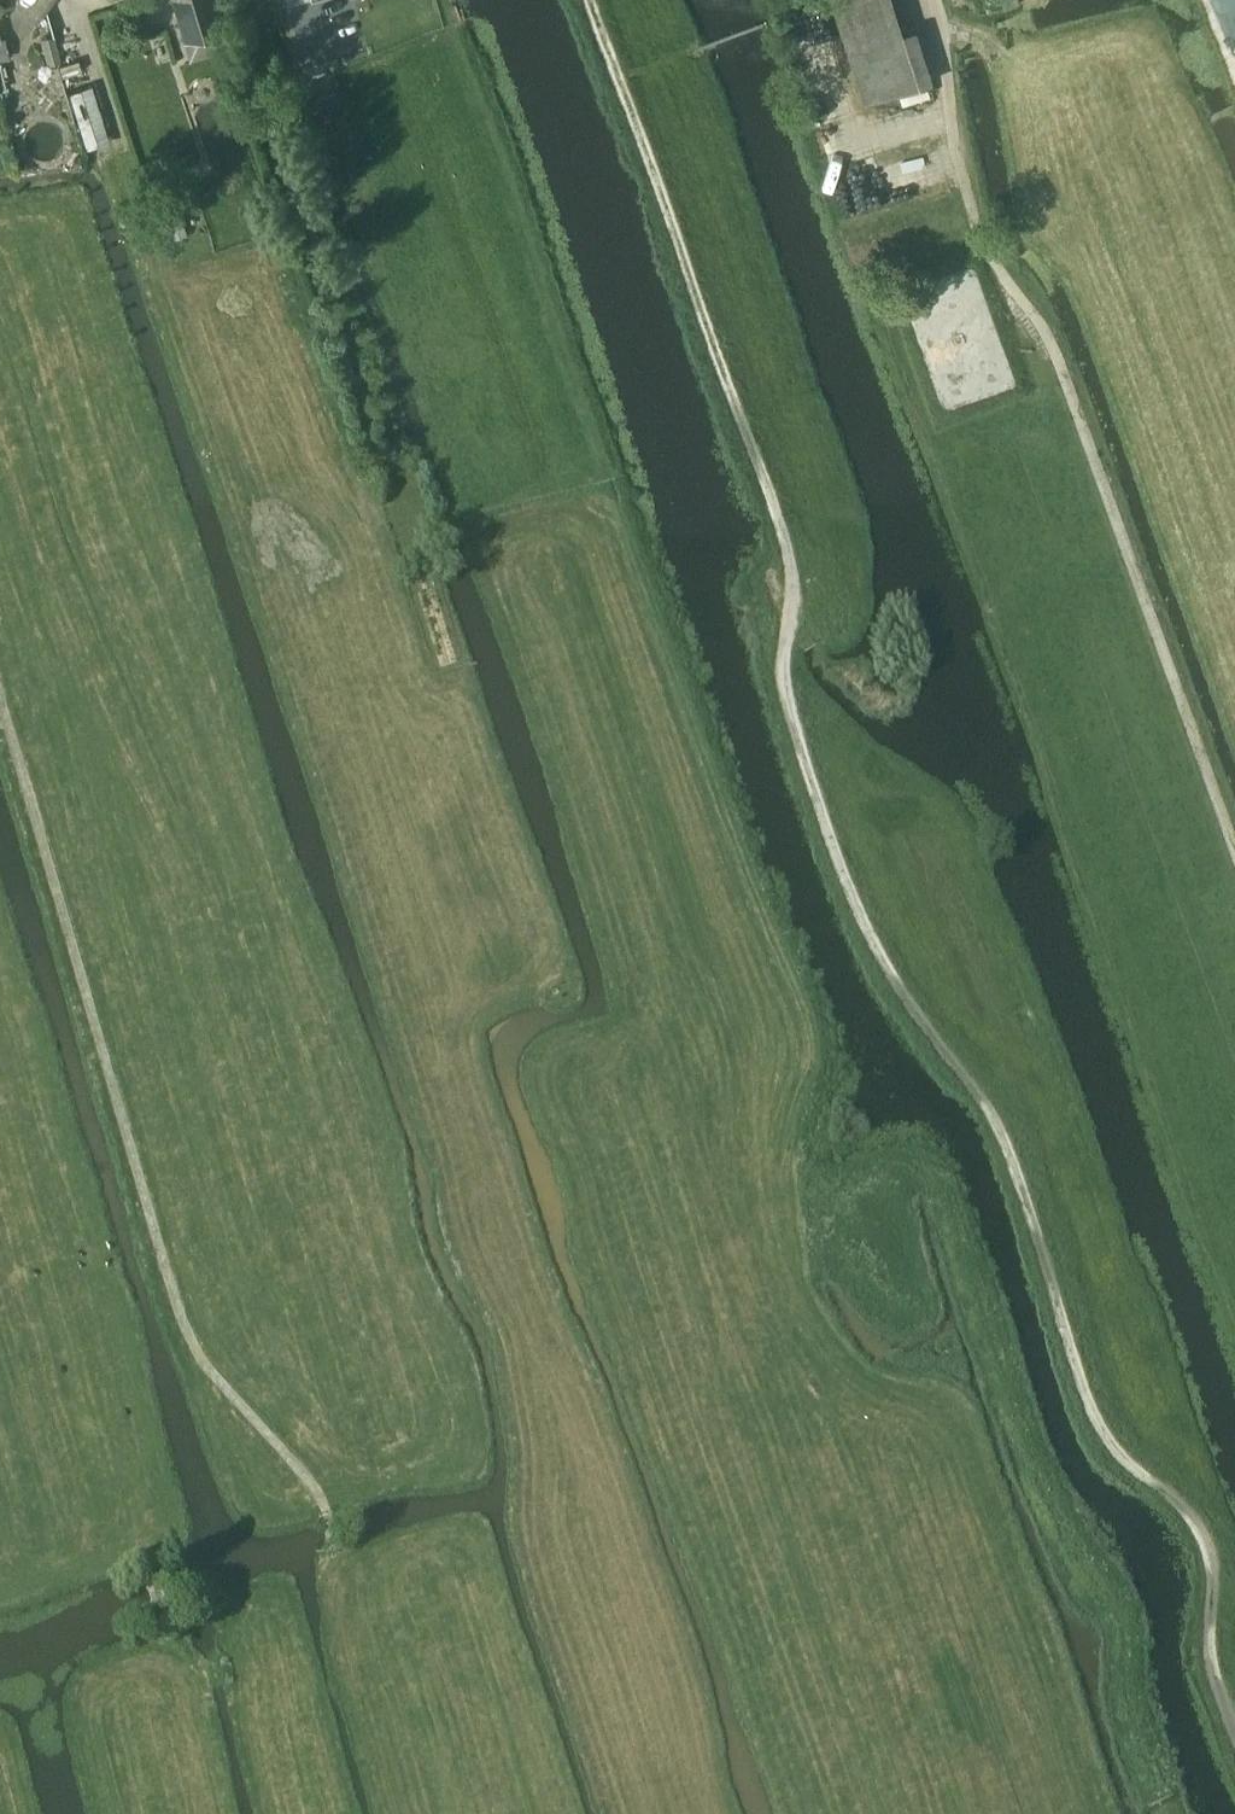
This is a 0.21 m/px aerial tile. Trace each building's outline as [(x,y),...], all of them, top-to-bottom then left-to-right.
[(223,27),(215,0),(173,0),(185,39),(223,27)] [(1006,8),(1020,2),(1019,0),(1002,0),(1006,8)] [(40,38),(47,63),(61,60),(55,34),(40,38)] [(77,60),(59,66),(62,76),(80,70),(77,60)] [(81,88),(70,92),(87,149),(99,145),(81,88)] [(76,157),(73,162),(75,168),(80,170),(85,169),(88,164),(87,158),(81,155),(76,157)] [(179,209),(166,214),(174,239),(187,235),(179,209)]
